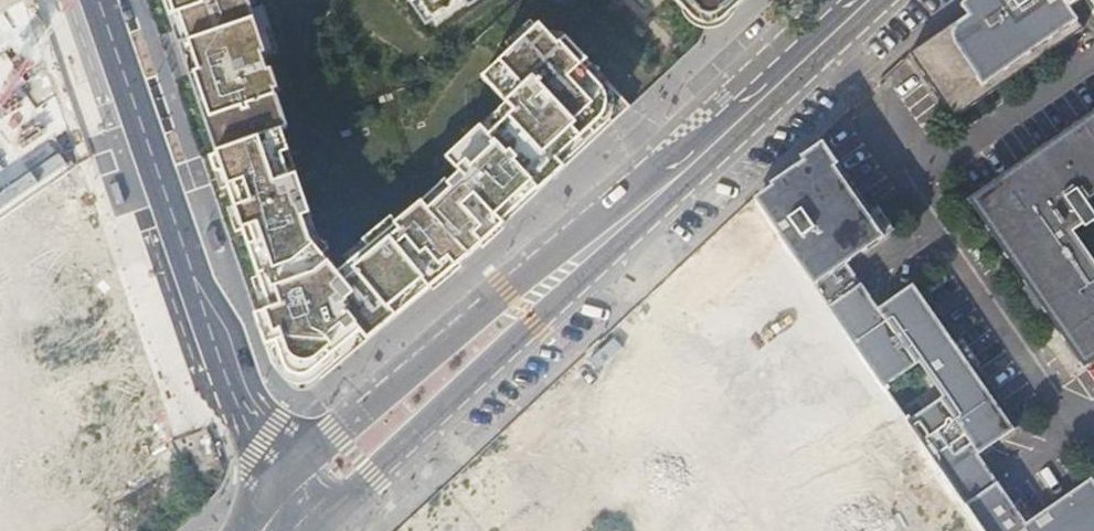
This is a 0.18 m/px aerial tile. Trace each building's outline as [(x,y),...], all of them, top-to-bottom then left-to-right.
[(23,0),(21,0),(0,14),(0,192),(72,142),(23,0)] [(272,307),(256,312),(273,361),(301,394),(470,253),(630,105),(566,36),(558,43),(539,24),(484,75),(508,101),(444,160),(462,179),(452,189),(444,181),(398,224),(388,214),(366,235),(375,245),(362,257),(307,198),(298,174),(306,171),(278,88),(280,87),(273,67),(271,68),(265,52),(268,51),(251,0),(166,0),(272,307)] [(411,34),(460,0),(388,0),(411,34)] [(691,10),(689,13),(691,19),(694,22),(700,25),(705,26),(710,26),(714,24),(739,0),(682,0),(691,10)] [(963,3),(968,11),(909,51),(954,116),(1085,25),(1070,4),(1067,0),(966,0),(963,3)] [(970,199),(1084,364),(1093,357),(1093,258),(1071,227),(1083,218),(1085,222),(1093,215),(1093,210),(1085,196),(1093,190),(1093,114),(970,199)] [(1088,475),(1023,519),(975,450),(1017,421),(975,361),(963,370),(945,344),(957,335),(916,275),(877,302),(850,261),(884,236),(870,217),(874,214),(822,141),(802,160),(803,161),(794,167),(756,203),(982,530),(1093,530),(1093,484),(1088,475)] [(93,215),(116,290),(149,280),(126,205),(93,215)]
